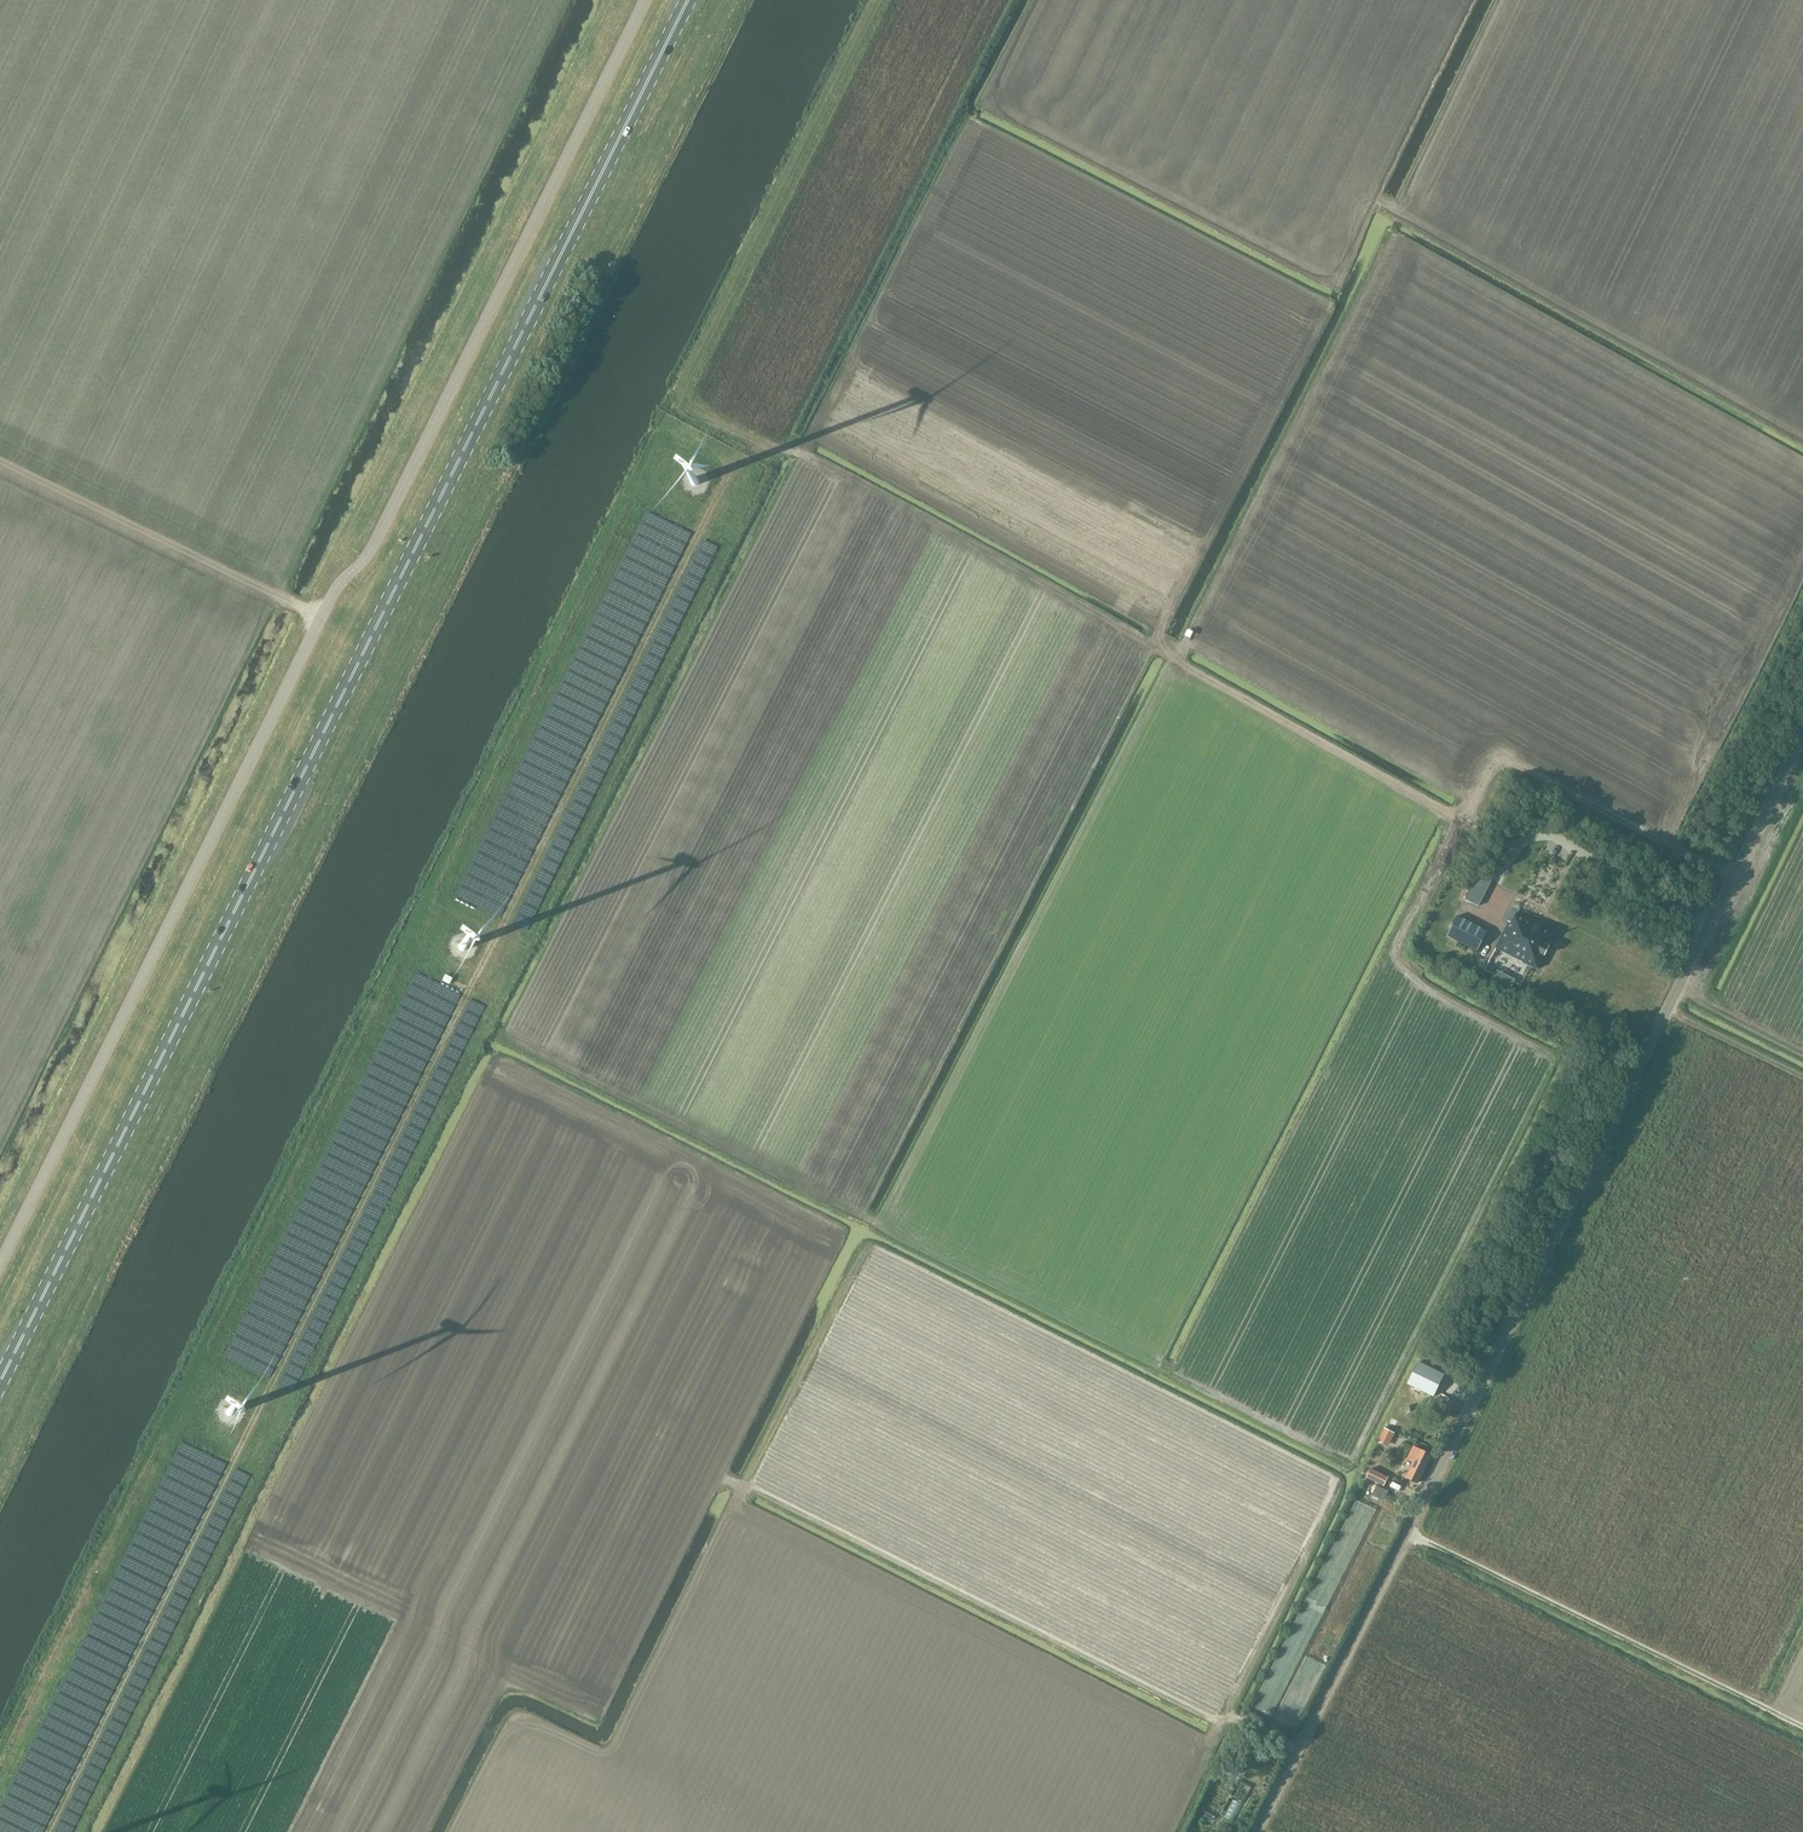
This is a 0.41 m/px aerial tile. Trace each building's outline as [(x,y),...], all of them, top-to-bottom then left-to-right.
[(697,478),(695,478),(694,477),(693,478),(692,478),(691,479),(690,480),(690,481),(690,482),(690,483),(690,484),(691,485),(692,486),(693,486),(694,487),(695,486),(697,486),(698,485),(698,484),(699,483),(699,482),(699,481),(698,480),(698,479),(697,478)] [(1478,876),(1467,898),(1479,905),(1491,882),(1478,876)] [(1525,962),(1537,969),(1556,933),(1542,926),(1537,924),(1537,923),(1517,912),(1512,922),(1510,921),(1496,947),(1509,953),(1510,950),(1527,959),(1525,962)] [(1448,936),(1478,952),(1488,933),(1458,917),(1448,936)] [(465,943),(464,943),(463,942),(461,943),(460,944),(459,945),(458,946),(458,947),(458,948),(459,949),(460,950),(461,951),(463,952),(464,951),(465,951),(466,950),(467,949),(467,948),(467,947),(467,946),(467,945),(466,944),(465,943)] [(1493,974),(1490,980),(1509,990),(1512,984),(1493,974)] [(1418,1362),(1407,1384),(1433,1397),(1444,1374),(1418,1362)] [(229,1408),(228,1408),(227,1408),(226,1409),(226,1410),(225,1411),(225,1412),(225,1413),(226,1415),(227,1416),(228,1416),(229,1417),(231,1417),(232,1416),(233,1415),(234,1414),(234,1413),(234,1412),(234,1411),(234,1410),(233,1409),(232,1408),(231,1408),(229,1408)] [(1385,1428),(1378,1442),(1387,1447),(1394,1433),(1385,1428)] [(1413,1463),(1405,1478),(1417,1484),(1431,1455),(1413,1446),(1406,1460),(1413,1463)] [(1370,1469),(1366,1478),(1383,1486),(1388,1477),(1370,1469)]
